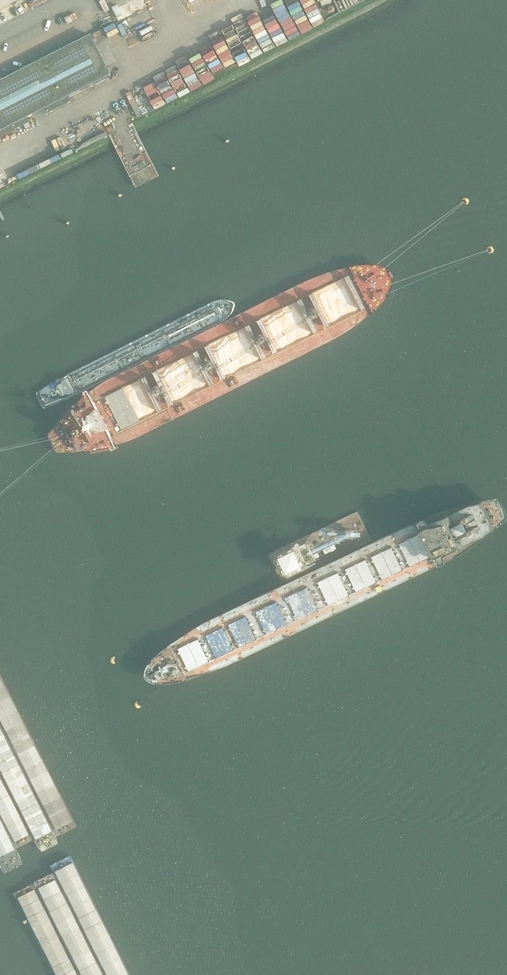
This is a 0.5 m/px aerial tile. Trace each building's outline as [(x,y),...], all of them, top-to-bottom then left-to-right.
[(29,121),(26,115),(41,108),(47,113),(71,100),(68,94),(110,73),(89,35),(0,80),(0,136),(29,121)]
